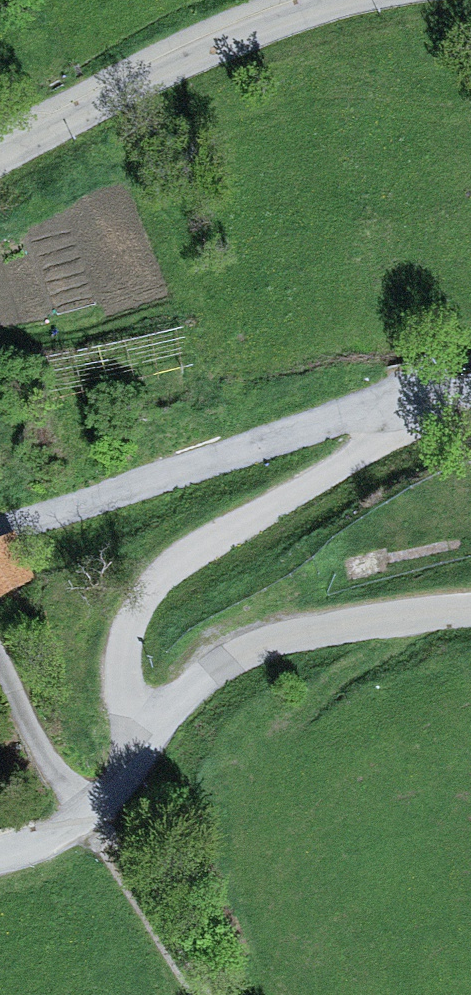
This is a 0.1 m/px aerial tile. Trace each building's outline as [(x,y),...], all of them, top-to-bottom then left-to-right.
[(8,555),(0,560),(0,625),(37,602),(8,555)]
